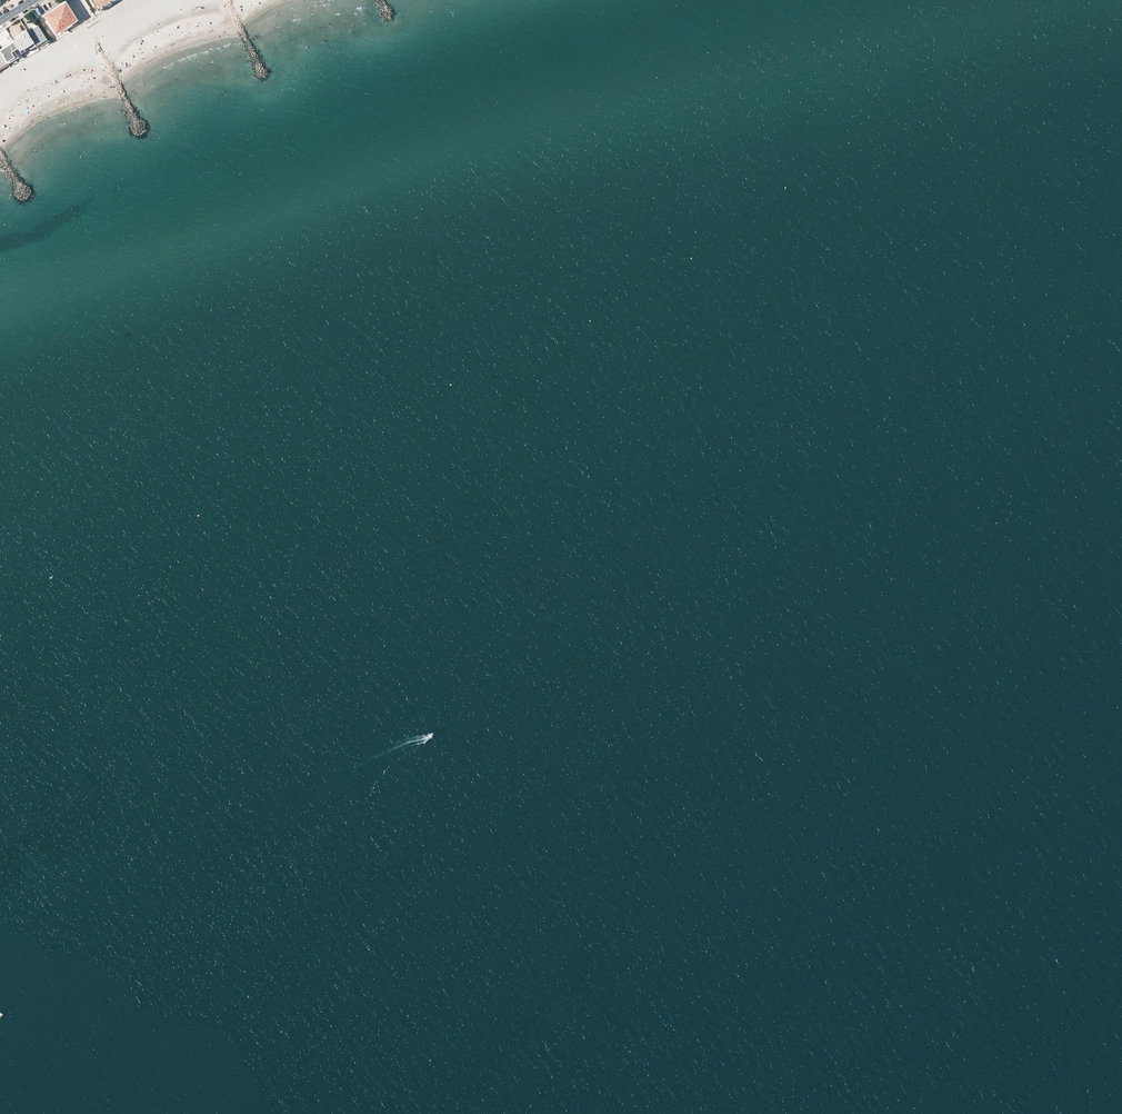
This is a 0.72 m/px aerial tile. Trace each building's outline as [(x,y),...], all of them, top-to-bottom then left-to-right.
[(97,9),(110,0),(91,0),(97,9)] [(97,9),(98,11),(116,0),(110,0),(97,9)] [(76,19),(65,1),(57,6),(43,15),(55,33),(60,30),(59,29),(71,21),(71,22),(76,19)] [(35,45),(45,38),(34,21),(32,22),(31,21),(27,23),(31,30),(27,32),(35,45)] [(25,51),(35,45),(27,32),(22,36),(17,39),(25,51)] [(47,41),(45,38),(35,45),(37,47),(47,41)] [(0,48),(0,51),(7,62),(17,56),(8,43),(3,46),(0,48)]
